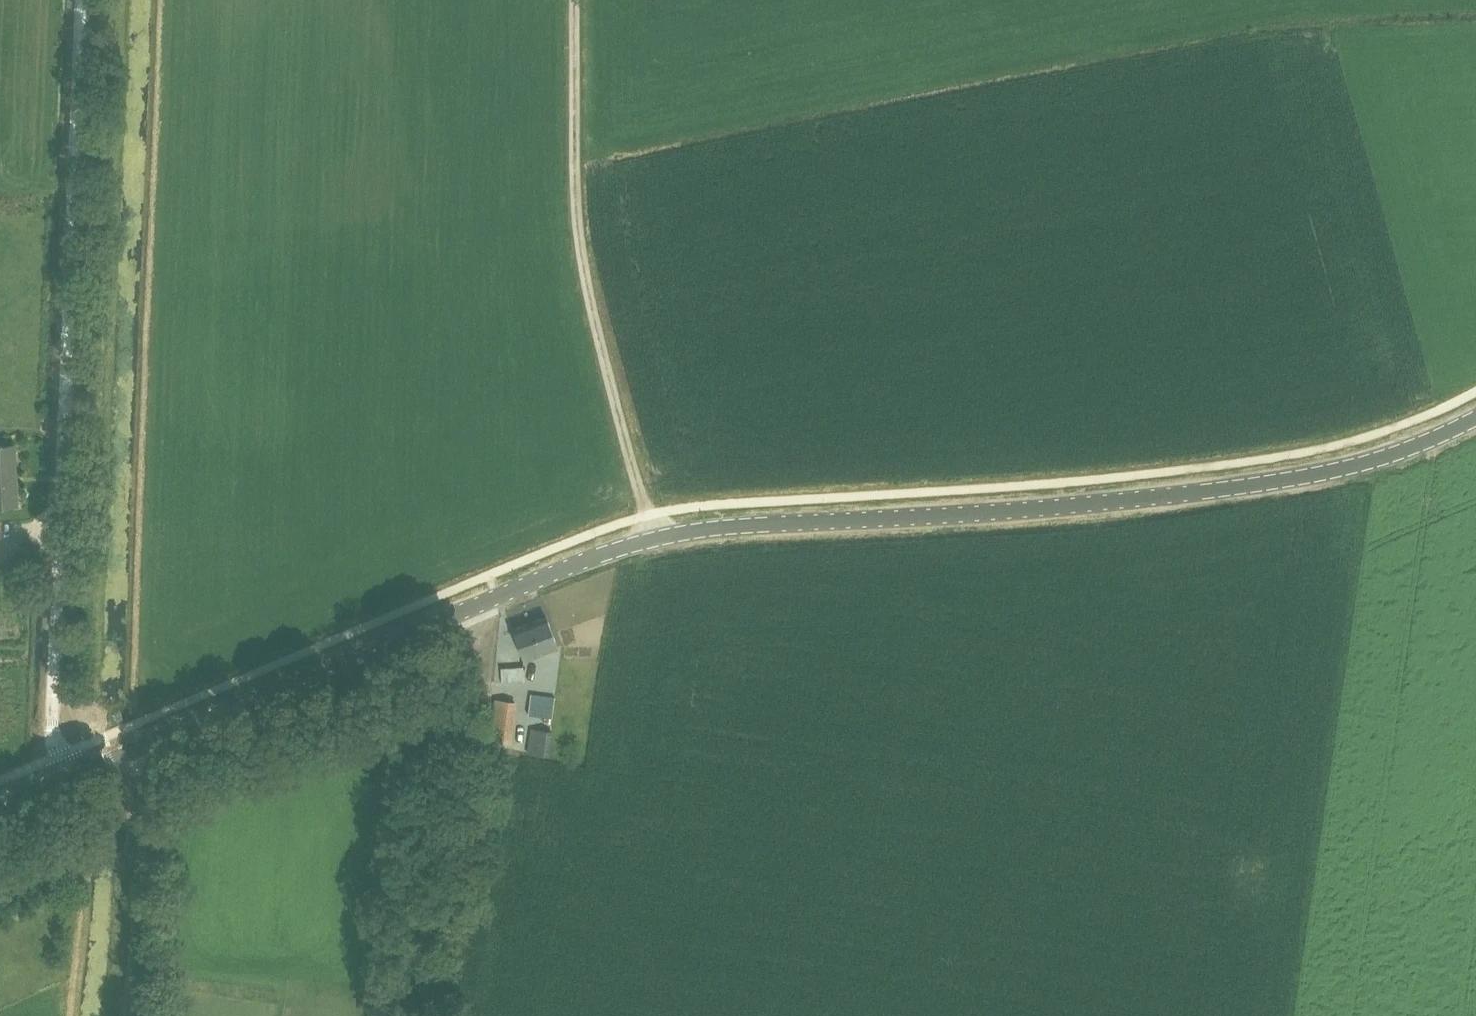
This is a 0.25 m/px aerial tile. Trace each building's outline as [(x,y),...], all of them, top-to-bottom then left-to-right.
[(17,507),(14,447),(0,447),(0,507),(17,507)] [(556,648),(544,618),(511,632),(523,662),(556,648)] [(502,666),(502,682),(524,682),(524,665),(502,666)] [(554,697),(531,694),(528,714),(552,718),(554,697)] [(493,701),(489,739),(512,742),(516,702),(493,701)] [(528,725),(525,755),(550,760),(554,729),(528,725)]
